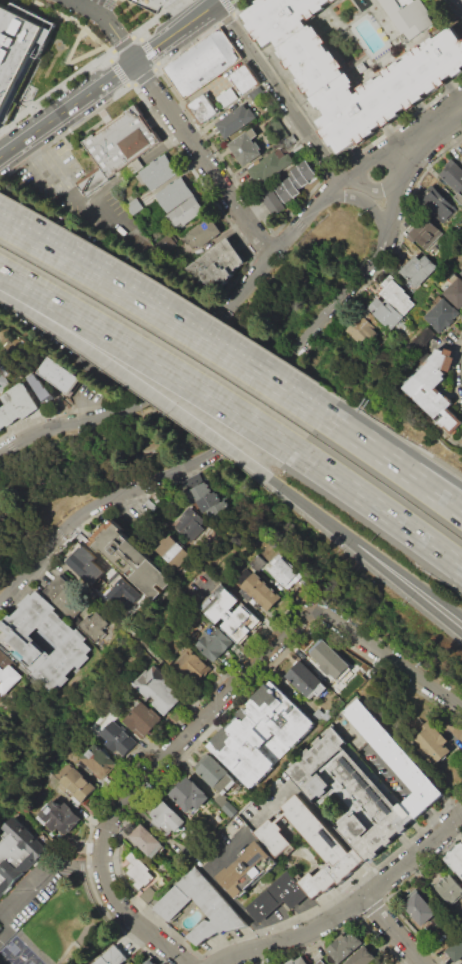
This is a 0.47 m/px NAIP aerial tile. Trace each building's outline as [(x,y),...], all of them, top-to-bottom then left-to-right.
[(453,23),(461,36),(461,74),(345,158),(245,19),(272,0),(341,0),(311,22),(360,90),(453,23)] [(406,41),(377,0),(394,0),(401,10),(414,0),(418,0),(434,21),(406,41)] [(45,27),(0,118),(0,4),(45,27)] [(220,25),(242,57),(183,99),(160,68),(220,25)] [(226,76),(240,97),(261,83),(247,62),(226,76)] [(215,98),(223,108),(239,97),(232,87),(215,98)] [(187,104),(201,125),(221,111),(207,91),(187,104)] [(135,101),(163,139),(110,177),(110,180),(86,197),(76,184),(100,167),(81,141),(135,101)] [(215,122),(226,138),(257,117),(250,108),(248,109),(243,103),(215,122)] [(277,118),(290,135),(282,142),(269,125),(277,118)] [(229,144),(244,166),(263,154),(253,139),(259,135),(253,127),(229,144)] [(297,140),(292,144),(288,138),(293,134),(297,140)] [(249,169),(281,147),(286,154),(289,152),(296,161),(267,181),(264,177),(258,181),(249,169)] [(139,172),(151,191),(178,173),(165,154),(139,172)] [(274,187),(293,174),(290,170),(307,158),(320,177),(310,184),(308,182),(298,189),(301,192),(294,197),(296,200),(288,206),(274,187)] [(451,158),(461,170),(461,205),(453,197),(458,192),(438,171),(451,158)] [(117,174),(139,159),(144,166),(121,181),(117,174)] [(181,176),(193,194),(166,212),(154,195),(181,176)] [(268,185),(286,206),(276,215),(258,194),(268,185)] [(419,200),(442,222),(454,209),(432,187),(419,200)] [(124,205),(132,217),(154,202),(147,192),(137,198),(137,197),(124,205)] [(167,214),(176,227),(182,223),(185,227),(206,212),(194,195),(167,214)] [(211,214),(223,231),(195,251),(183,235),(211,214)] [(442,232),(425,250),(408,233),(425,216),(442,232)] [(170,232),(176,241),(173,243),(174,245),(162,254),(154,242),(170,232)] [(228,237),(245,260),(210,303),(185,268),(228,237)] [(399,270),(415,254),(421,260),(424,256),(436,268),(416,288),(399,270)] [(459,276),(461,279),(461,305),(458,309),(442,293),(459,276)] [(391,277),(416,301),(404,316),(388,301),(378,291),(391,277)] [(365,308),(376,296),(385,305),(388,301),(404,316),(390,330),(365,308)] [(444,297),(460,314),(440,333),(424,317),(444,297)] [(346,329),(360,313),(375,327),(360,342),(346,329)] [(418,351),(434,333),(426,326),(410,343),(418,351)] [(452,435),(461,425),(461,421),(449,406),(454,403),(437,387),(447,378),(444,376),(447,372),(449,373),(455,358),(452,355),(454,350),(446,347),(444,351),(438,348),(436,355),(405,387),(452,435)] [(47,355),(81,378),(72,392),(69,396),(35,373),(47,355)] [(40,403),(26,378),(34,373),(42,388),(45,386),(51,397),(40,403)] [(21,416),(0,431),(0,406),(1,407),(5,404),(0,397),(0,395),(21,380),(41,407),(24,420),(21,416)] [(209,479),(230,515),(211,526),(190,490),(209,479)] [(184,511),(174,523),(192,539),(203,526),(184,511)] [(92,547),(96,550),(102,552),(154,600),(172,581),(120,532),(123,529),(116,522),(92,547)] [(152,548),(169,563),(181,549),(164,534),(152,548)] [(95,557),(81,544),(64,561),(89,585),(102,571),(92,561),(95,557)] [(181,549),(188,555),(176,568),(169,563),(181,549)] [(280,552),(304,576),(291,589),(271,570),(277,564),(273,560),(280,552)] [(260,553),(250,562),(257,569),(267,561),(260,553)] [(247,565),(237,576),(245,584),(256,572),(247,565)] [(256,571),(284,597),(269,612),(242,587),(245,584),(256,572),(256,571)] [(43,591),(59,575),(109,624),(92,641),(43,591)] [(119,577),(138,595),(132,601),(121,591),(111,602),(103,595),(119,577)] [(261,621),(244,604),(236,613),(232,609),(241,599),(222,581),(200,605),(218,622),(224,616),(229,620),(223,626),(240,643),(261,621)] [(51,698),(70,678),(67,675),(73,669),(77,672),(91,658),(88,654),(93,649),(36,592),(31,598),(29,596),(20,605),(23,607),(12,619),(9,616),(0,625),(0,647),(51,698)] [(196,644),(215,663),(235,643),(217,624),(196,644)] [(324,638),(351,664),(349,666),(352,669),(342,680),(339,677),(337,679),(331,674),(329,677),(320,668),(322,666),(309,654),(324,638)] [(174,663),(208,695),(219,682),(214,678),(217,674),(189,647),(174,663)] [(2,696),(20,676),(0,659),(0,694),(2,696)] [(301,660),(329,688),(319,697),(317,695),(311,700),(286,675),(301,660)] [(133,684),(166,716),(186,696),(156,666),(151,672),(148,669),(133,684)] [(207,747),(251,789),(314,723),(309,718),(311,716),(273,679),(207,747)] [(124,718),(146,739),(164,720),(142,699),(124,718)] [(359,700),(442,794),(370,859),(356,844),(353,846),(338,829),(341,827),(338,824),(352,811),(368,829),(374,823),(346,790),(323,765),(316,772),(329,785),(314,800),(307,804),(295,792),(279,773),(331,726),(343,741),(340,745),(395,806),(399,801),(412,791),(344,713),(359,700)] [(312,715),(319,708),(324,713),(329,709),(333,713),(322,725),(312,715)] [(428,719),(456,749),(438,766),(430,757),(427,759),(422,753),(424,751),(413,740),(425,729),(421,726),(428,719)] [(102,732),(126,756),(138,743),(114,720),(102,732)] [(79,760),(103,781),(119,763),(95,742),(79,760)] [(194,771),(212,789),(214,787),(223,796),(237,782),(228,774),(228,770),(212,754),(194,771)] [(58,784),(78,805),(96,788),(75,767),(58,784)] [(188,775),(210,798),(196,811),(193,808),(186,814),(168,795),(188,775)] [(254,832),(277,858),(292,843),(281,831),(291,821),(330,864),(315,877),(311,873),(300,883),(315,899),(323,891),(326,894),(337,884),(340,886),(368,861),(356,848),(351,852),(307,804),(295,792),(254,832)] [(34,815),(60,840),(79,820),(53,796),(34,815)] [(163,800),(185,822),(168,839),(146,818),(163,800)] [(228,800),(239,810),(231,818),(220,808),(228,800)] [(1,837),(0,836),(0,829),(13,816),(46,849),(0,894),(0,838),(1,837)] [(142,823),(166,846),(152,861),(128,838),(142,823)] [(217,877),(258,839),(279,862),(267,874),(264,871),(246,888),(248,891),(242,896),(241,894),(236,898),(217,877)] [(461,879),(461,842),(447,856),(449,858),(446,861),(461,879)] [(132,850),(151,869),(149,870),(156,877),(144,888),(142,886),(138,890),(133,886),(135,884),(125,873),(129,869),(127,867),(129,864),(123,859),(132,850)] [(442,866),(461,888),(461,895),(451,905),(428,880),(442,866)] [(153,909),(196,869),(249,926),(222,933),(219,930),(196,952),(182,937),(204,917),(192,903),(168,925),(153,909)] [(287,869),(300,883),(310,894),(293,910),(285,901),(259,925),(244,909),(287,869)] [(415,887),(437,911),(422,927),(399,903),(415,887)] [(364,942),(339,963),(337,963),(325,949),(351,927),(364,942)] [(455,961),(461,955),(461,936),(446,949),(455,961)] [(121,963),(122,963),(92,963),(116,943),(129,957),(121,963)] [(379,956),(367,943),(343,963),(370,963),(379,956)] [(151,956),(158,963),(142,963),(151,956)] [(302,956),(308,963),(290,963),(302,956)]
